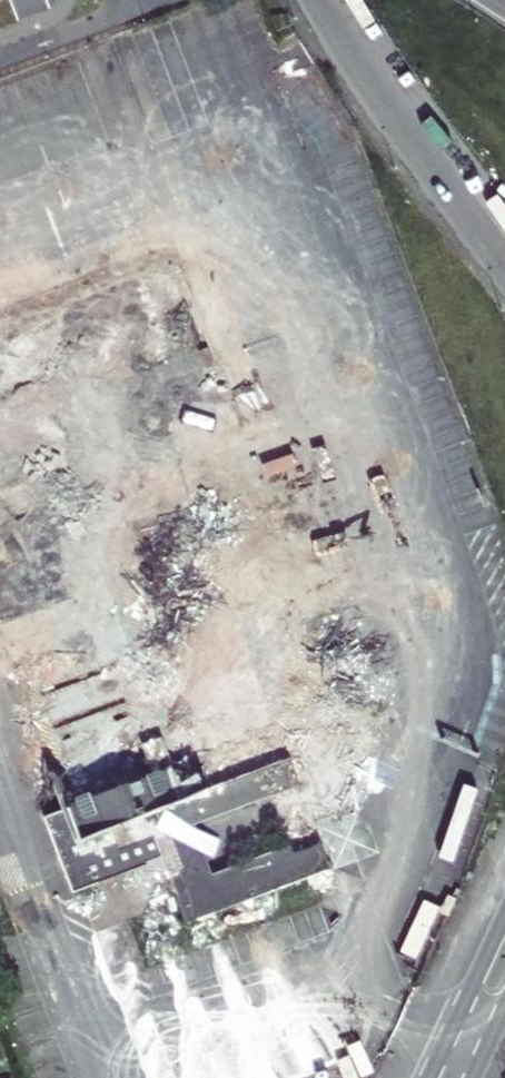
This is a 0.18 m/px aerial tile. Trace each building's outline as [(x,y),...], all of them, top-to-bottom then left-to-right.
[(16,22),(48,10),(46,2),(52,0),(7,0),(16,22)] [(448,916),(457,898),(448,895),(439,912),(448,916)]
